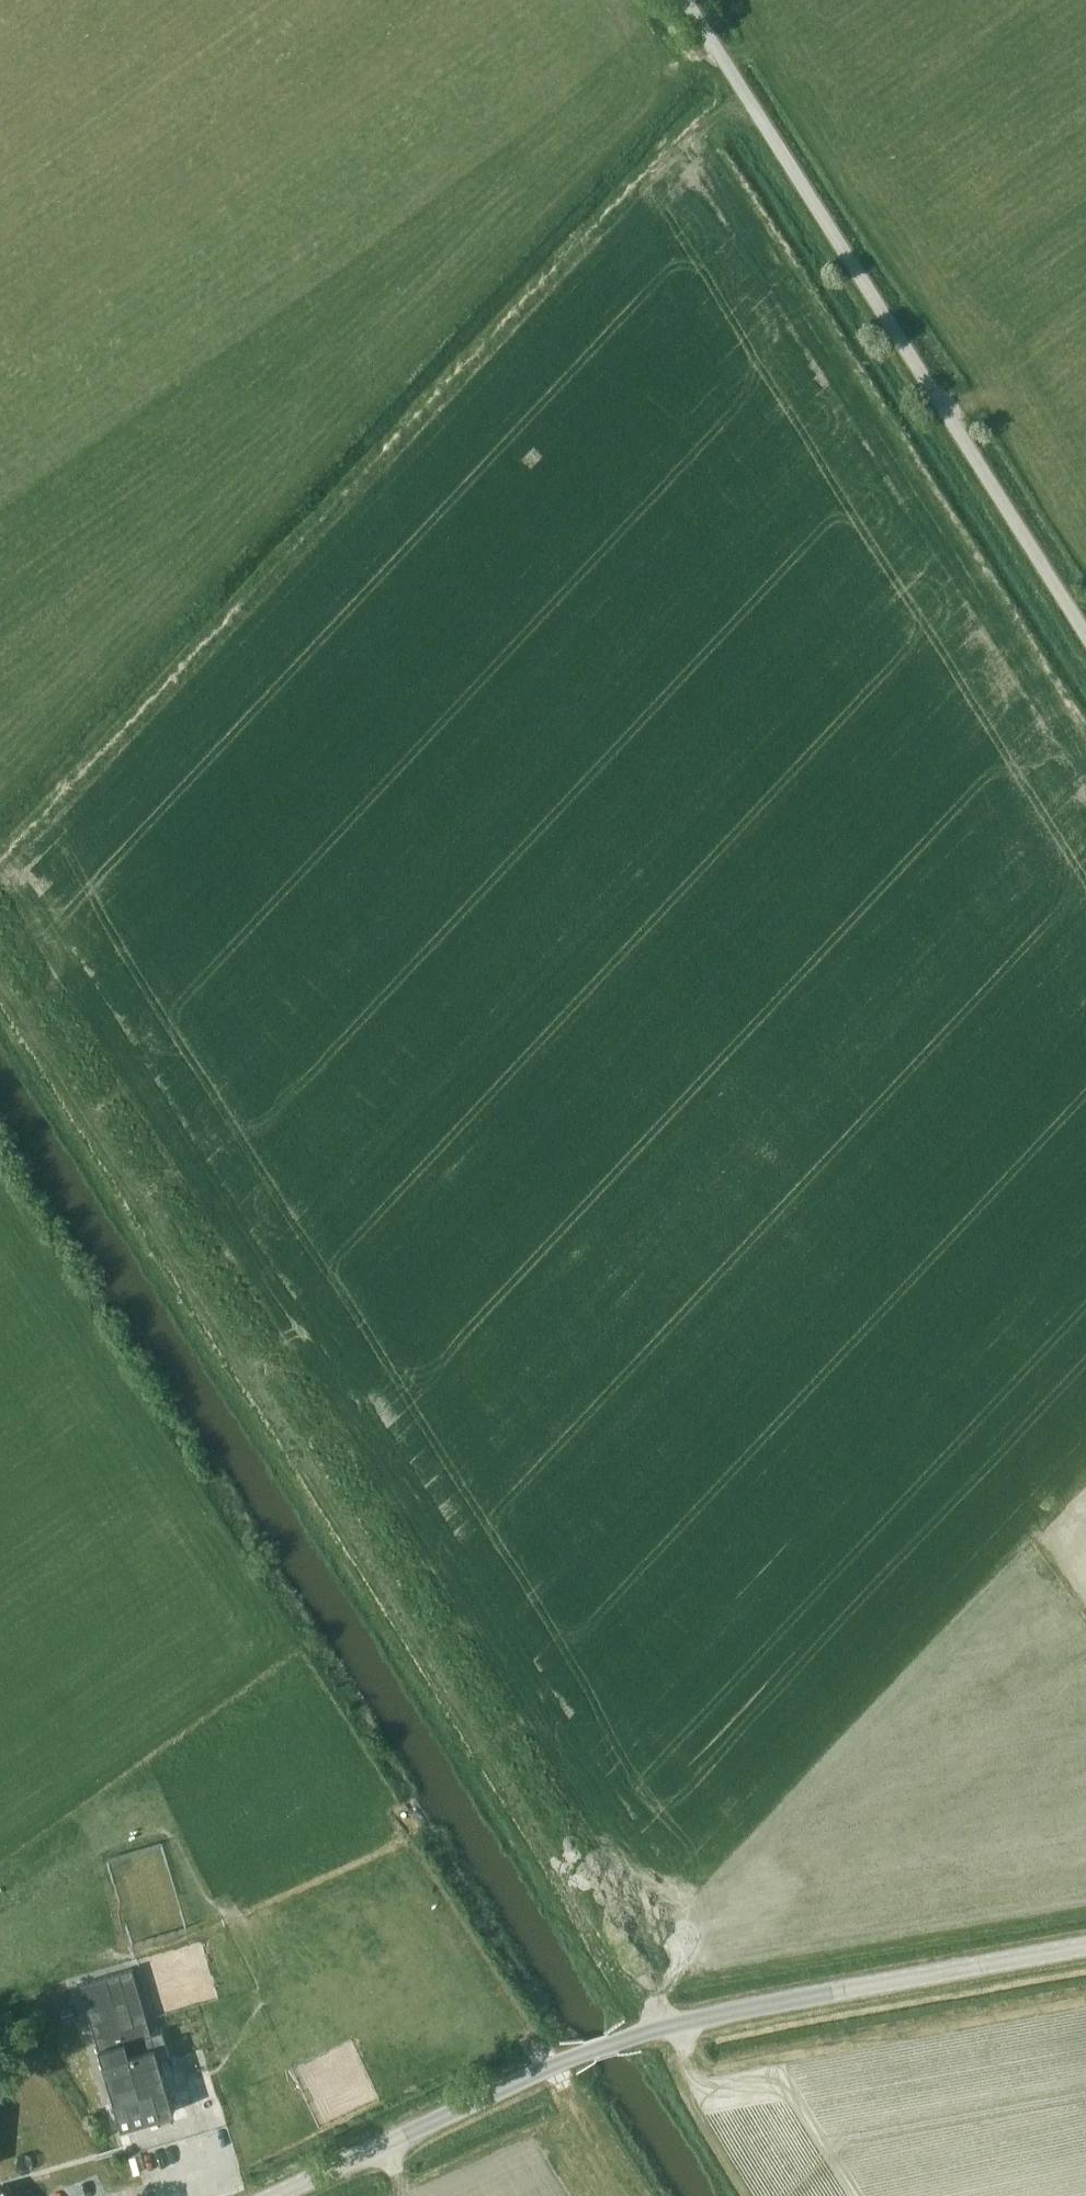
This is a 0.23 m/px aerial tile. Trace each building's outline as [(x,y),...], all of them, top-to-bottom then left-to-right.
[(80,1983),(122,2127),(175,2111),(159,2059),(157,2053),(168,2050),(162,2030),(152,2033),(133,1968),(80,1983)] [(76,2017),(73,2006),(59,2010),(63,2021),(76,2017)]
